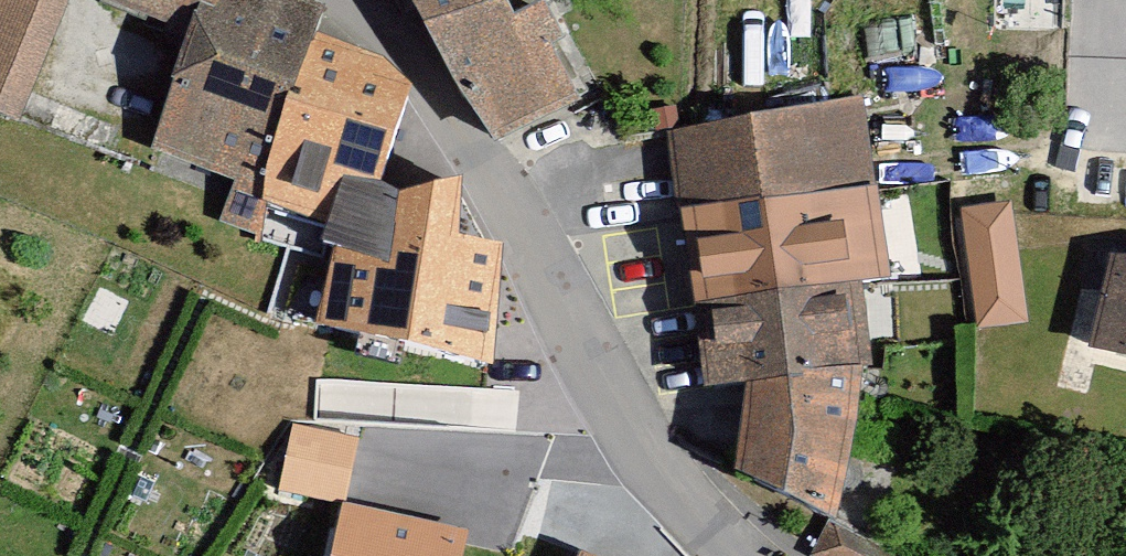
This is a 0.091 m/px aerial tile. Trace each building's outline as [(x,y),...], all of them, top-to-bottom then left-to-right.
[(46,0),(4,0),(0,9),(0,130),(11,134),(64,8),(46,0)] [(269,0),(97,0),(94,7),(194,47),(149,160),(235,194),(219,233),(319,273),(346,207),(376,193),(403,98),(374,70),(315,50),(325,22),(269,0)] [(482,146),(570,104),(549,59),(564,52),(546,13),(514,29),(500,0),(413,0),(482,146)] [(858,107),(669,144),(705,404),(748,397),(737,485),(834,526),(862,384),(873,382),(851,254),(883,248),(858,107)] [(349,222),(319,337),(488,374),(502,244),(454,240),(459,182),(349,222)] [(1009,205),(961,213),(978,322),(1025,315),(1009,205)] [(1092,357),(1125,365),(1125,268),(1111,267),(1092,357)] [(358,438),(293,425),(278,490),(344,500),(358,438)] [(343,518),(335,555),(464,555),(466,544),(343,518)] [(821,554),(823,555),(892,555),(838,525),(821,554)]
